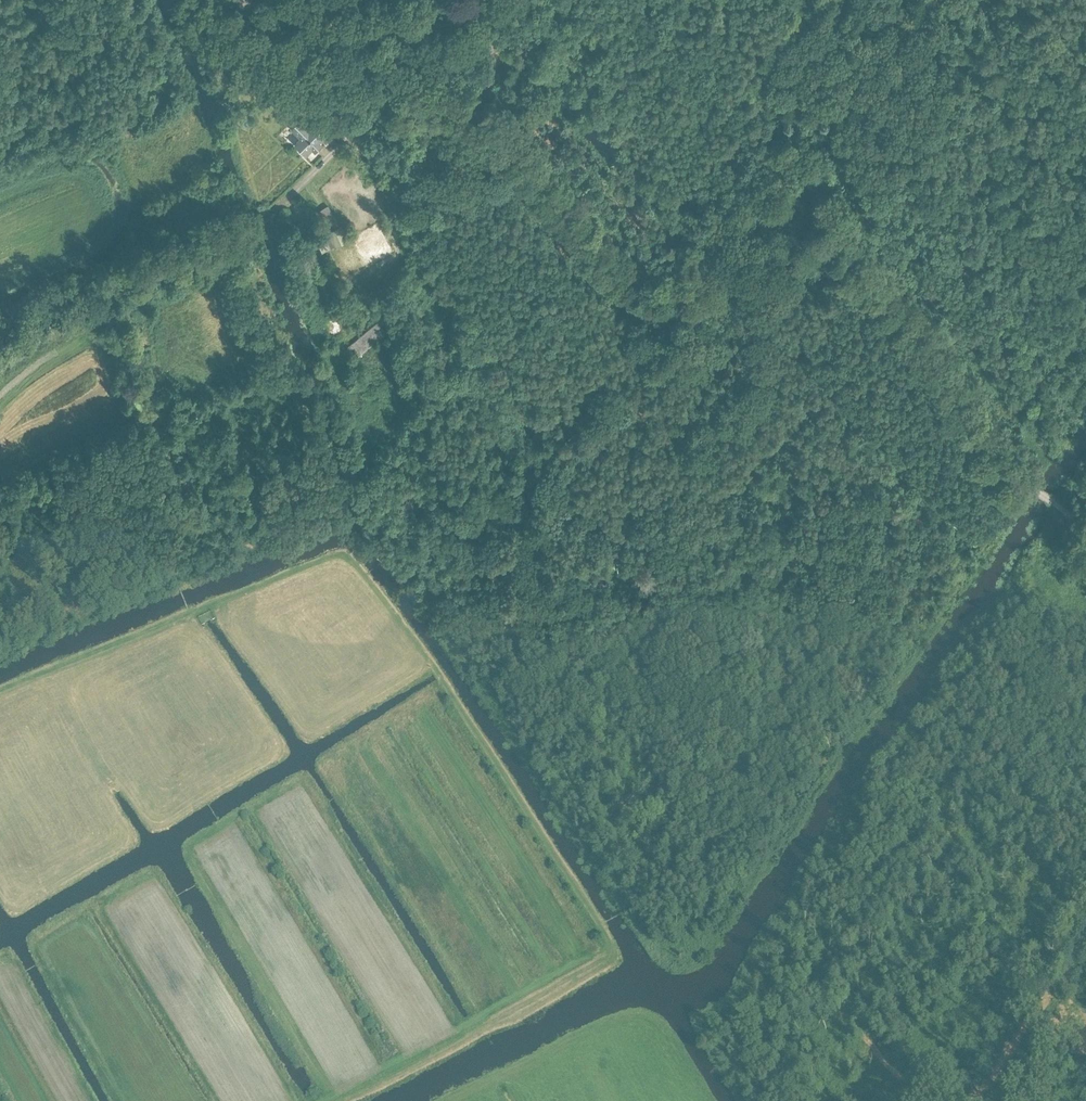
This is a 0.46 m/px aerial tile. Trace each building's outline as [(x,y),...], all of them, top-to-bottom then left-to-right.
[(326,134),(315,124),(314,126),(306,118),(302,122),(301,120),(293,128),(302,137),(297,142),(307,152),(313,147),(315,149),(322,143),(320,140),(326,134)] [(398,169),(390,154),(383,157),(391,172),(398,169)] [(339,221),(331,209),(321,215),(329,227),(339,221)] [(336,244),(348,239),(342,226),(330,232),(336,244)] [(330,247),(325,235),(317,239),(323,250),(330,247)] [(387,331),(378,322),(348,347),(356,356),(387,331)]
